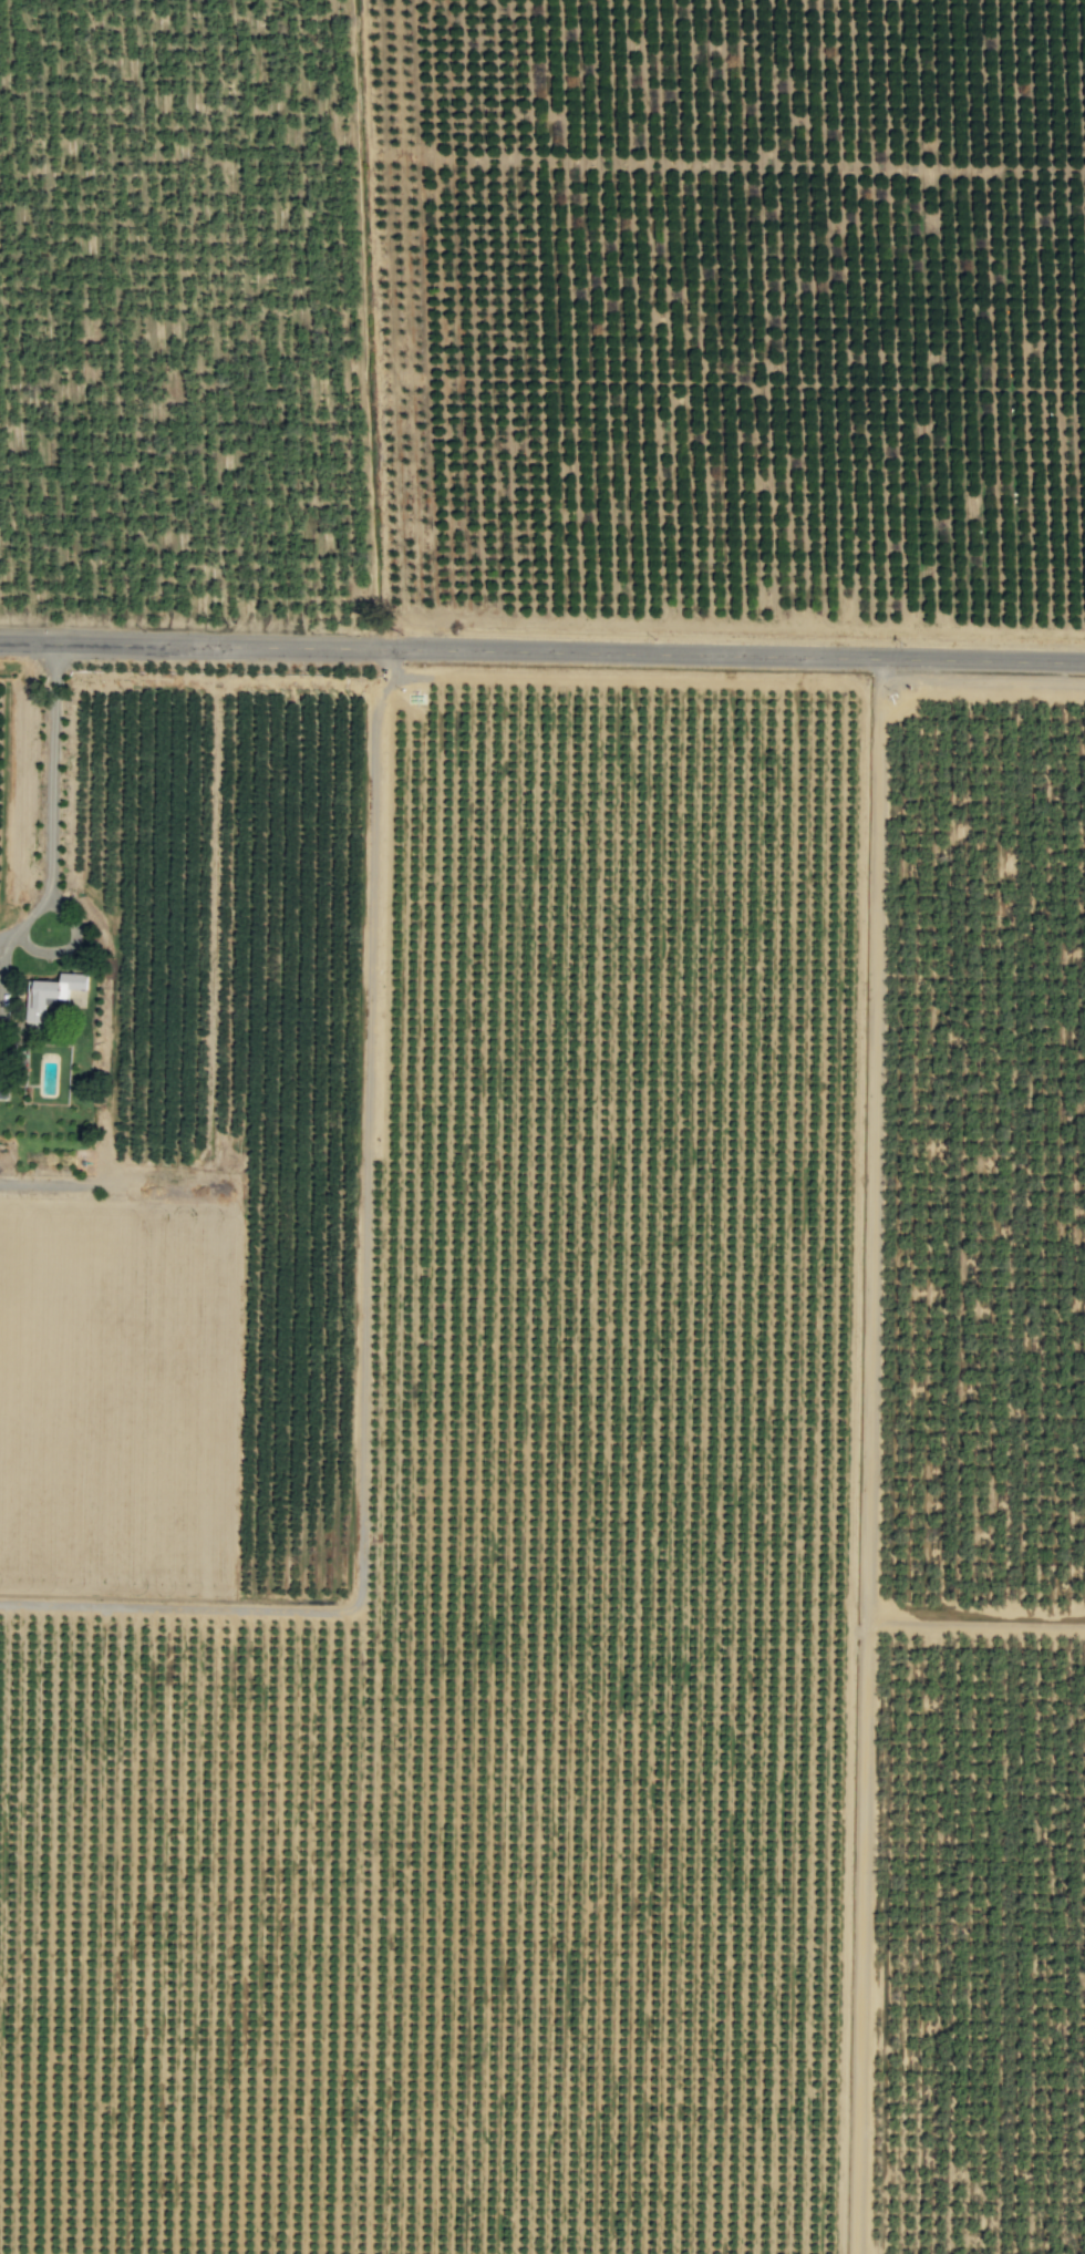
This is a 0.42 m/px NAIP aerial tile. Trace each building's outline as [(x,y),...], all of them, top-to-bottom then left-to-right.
[(34,980),(34,1023),(48,1023),(48,997),(72,997),(72,990),(90,990),(90,973),(62,973),(62,980),(34,980)]
